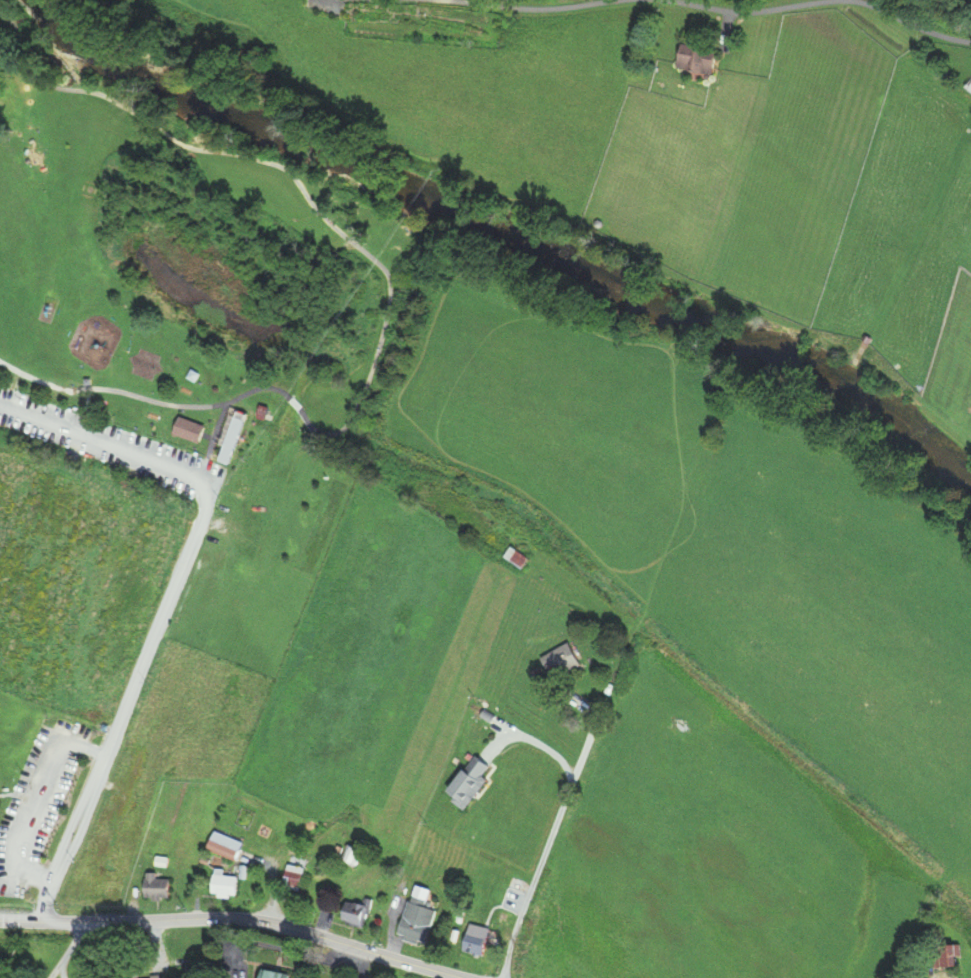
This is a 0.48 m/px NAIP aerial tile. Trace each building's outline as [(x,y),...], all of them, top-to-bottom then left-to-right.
[(712,48),(674,45),(672,70),(709,73),(712,48)] [(189,369),(185,377),(193,382),(197,374),(189,369)] [(258,405),(256,412),(264,414),(266,407),(258,405)] [(178,417),(172,432),(198,442),(203,426),(178,417)] [(216,460),(227,463),(242,421),(232,417),(216,460)] [(524,570),(531,559),(513,547),(506,558),(524,570)] [(581,668),(572,644),(540,656),(547,672),(555,669),(558,677),(581,668)] [(464,809),(487,780),(482,776),(490,766),(475,755),(445,795),(464,809)] [(207,851),(236,861),(243,842),(214,831),(207,851)] [(280,888),(301,893),(307,869),(286,864),(280,888)] [(156,879),(156,873),(145,873),(145,900),(170,900),(170,879),(156,879)] [(236,876),(211,876),(211,897),(236,897),(236,876)] [(420,907),(423,901),(407,895),(392,937),(418,947),(431,911),(420,907)] [(342,900),(337,924),(360,929),(365,904),(342,900)] [(481,935),(458,931),(454,956),(477,960),(481,935)] [(932,967),(939,967),(958,967),(958,945),(941,945),(941,955),(932,955),(932,967)] [(291,973),(264,968),(262,977),(290,977),(291,973)]
